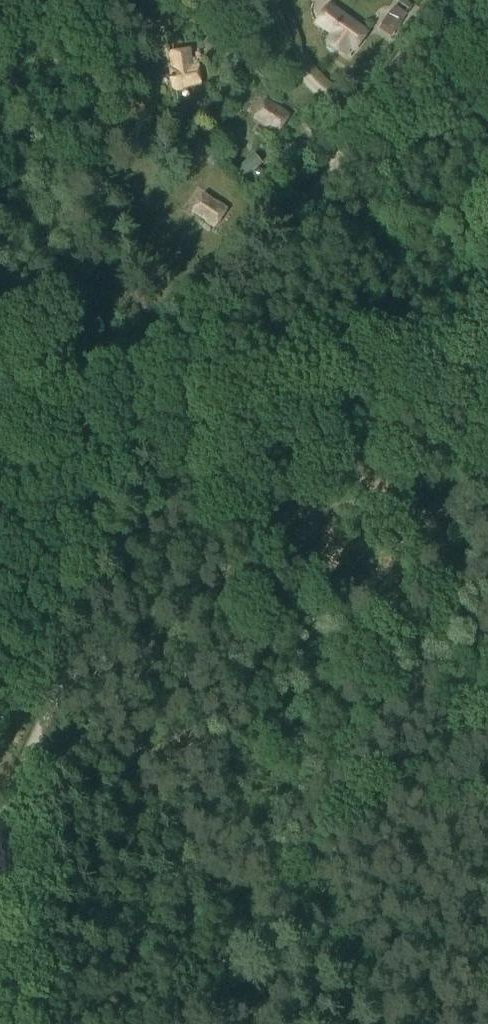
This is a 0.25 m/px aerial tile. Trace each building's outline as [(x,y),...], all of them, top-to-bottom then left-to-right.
[(155,0),(153,0),(143,3),(146,14),(158,11),(155,0)] [(370,31),(330,2),(315,24),(329,34),(325,41),(346,56),(351,50),(355,52),(370,31)] [(392,37),(405,19),(391,10),(378,28),(392,37)] [(145,27),(156,26),(168,23),(166,16),(155,17),(144,19),(145,27)] [(193,63),(192,48),(169,51),(172,68),(169,69),(173,90),(202,87),(199,62),(193,63)] [(278,133),(292,115),(266,100),(254,118),(278,133)] [(212,163),(221,156),(205,138),(196,146),(212,163)] [(253,154),(236,168),(244,177),(261,163),(253,154)] [(215,228),(227,209),(203,193),(191,212),(215,228)]
